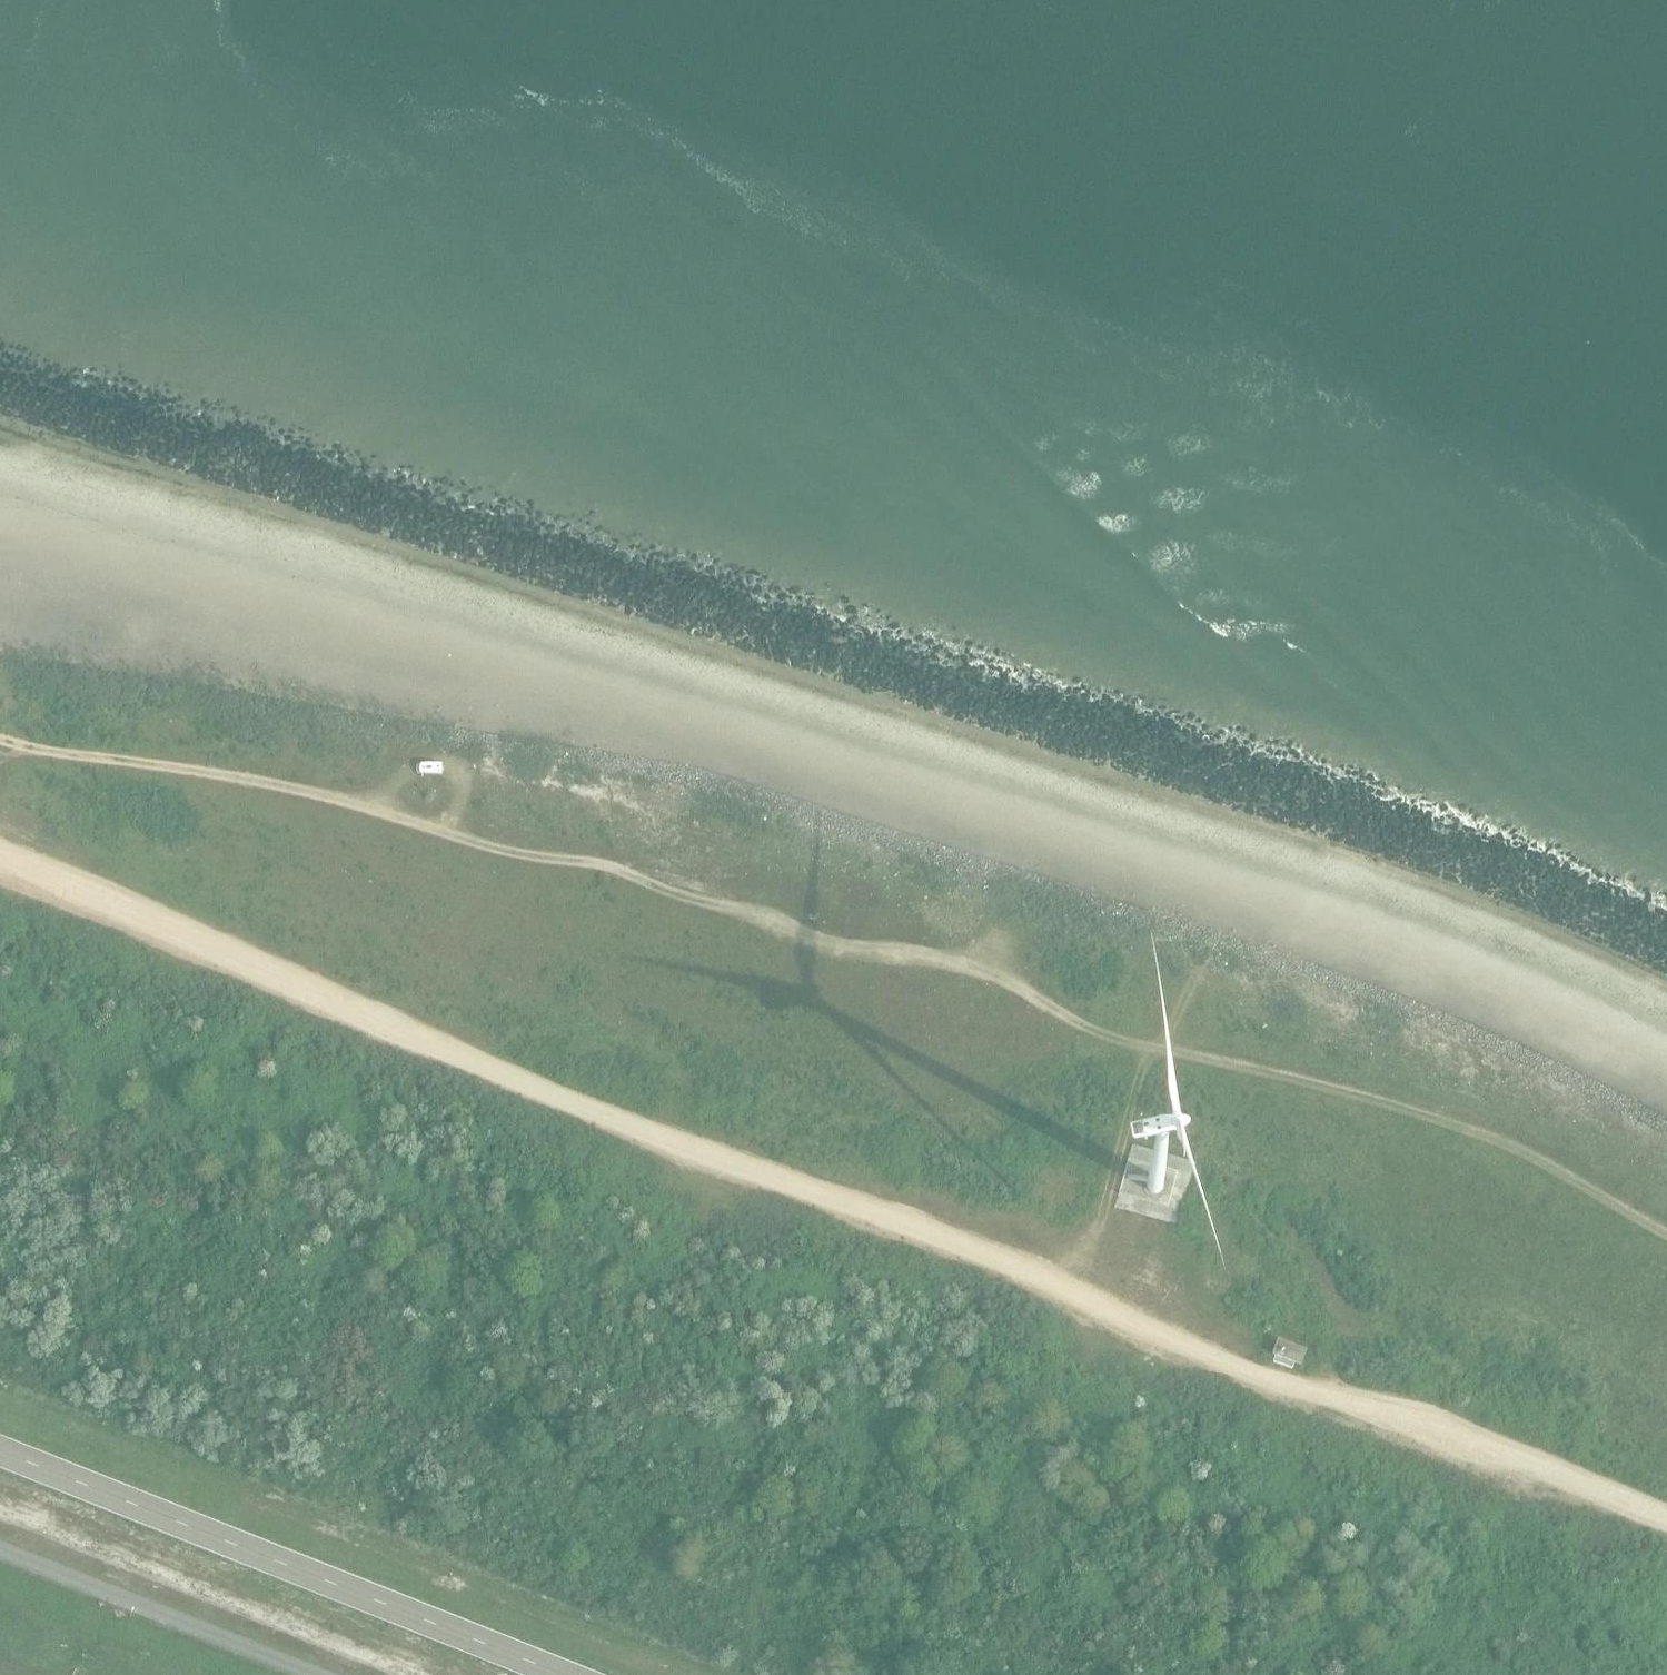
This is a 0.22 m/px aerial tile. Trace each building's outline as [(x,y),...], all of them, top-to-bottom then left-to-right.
[(1279,1337),(1271,1359),(1297,1368),(1305,1346),(1279,1337)]
